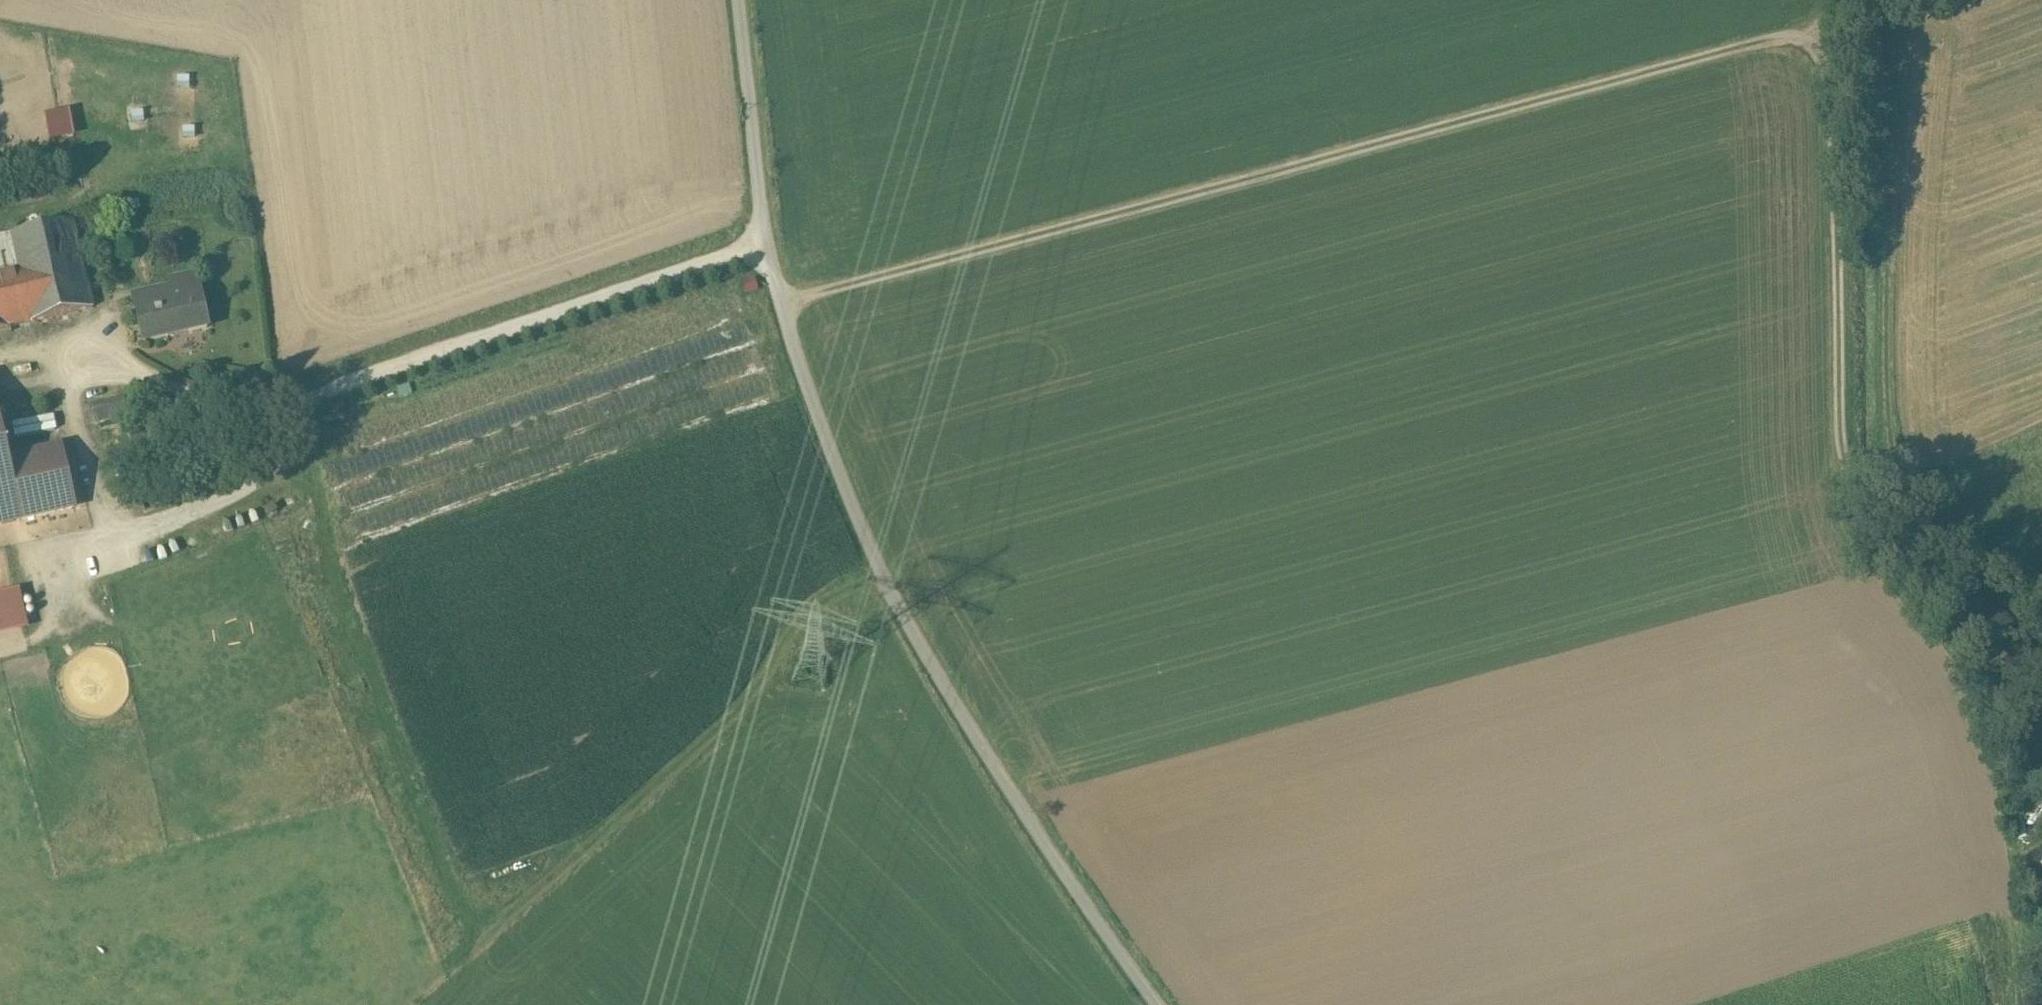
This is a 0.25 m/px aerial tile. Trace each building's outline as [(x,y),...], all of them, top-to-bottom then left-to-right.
[(70,115),(46,119),(49,137),(73,133),(70,115)] [(120,203),(121,211),(143,208),(142,200),(120,203)] [(75,220),(4,234),(13,280),(0,283),(0,334),(95,314),(75,220)] [(212,336),(203,288),(128,303),(138,351),(212,336)] [(126,396),(93,403),(98,424),(130,416),(126,396)] [(0,466),(0,531),(72,515),(59,456),(1,469),(0,466)] [(32,627),(22,587),(0,593),(0,634),(32,627)]
